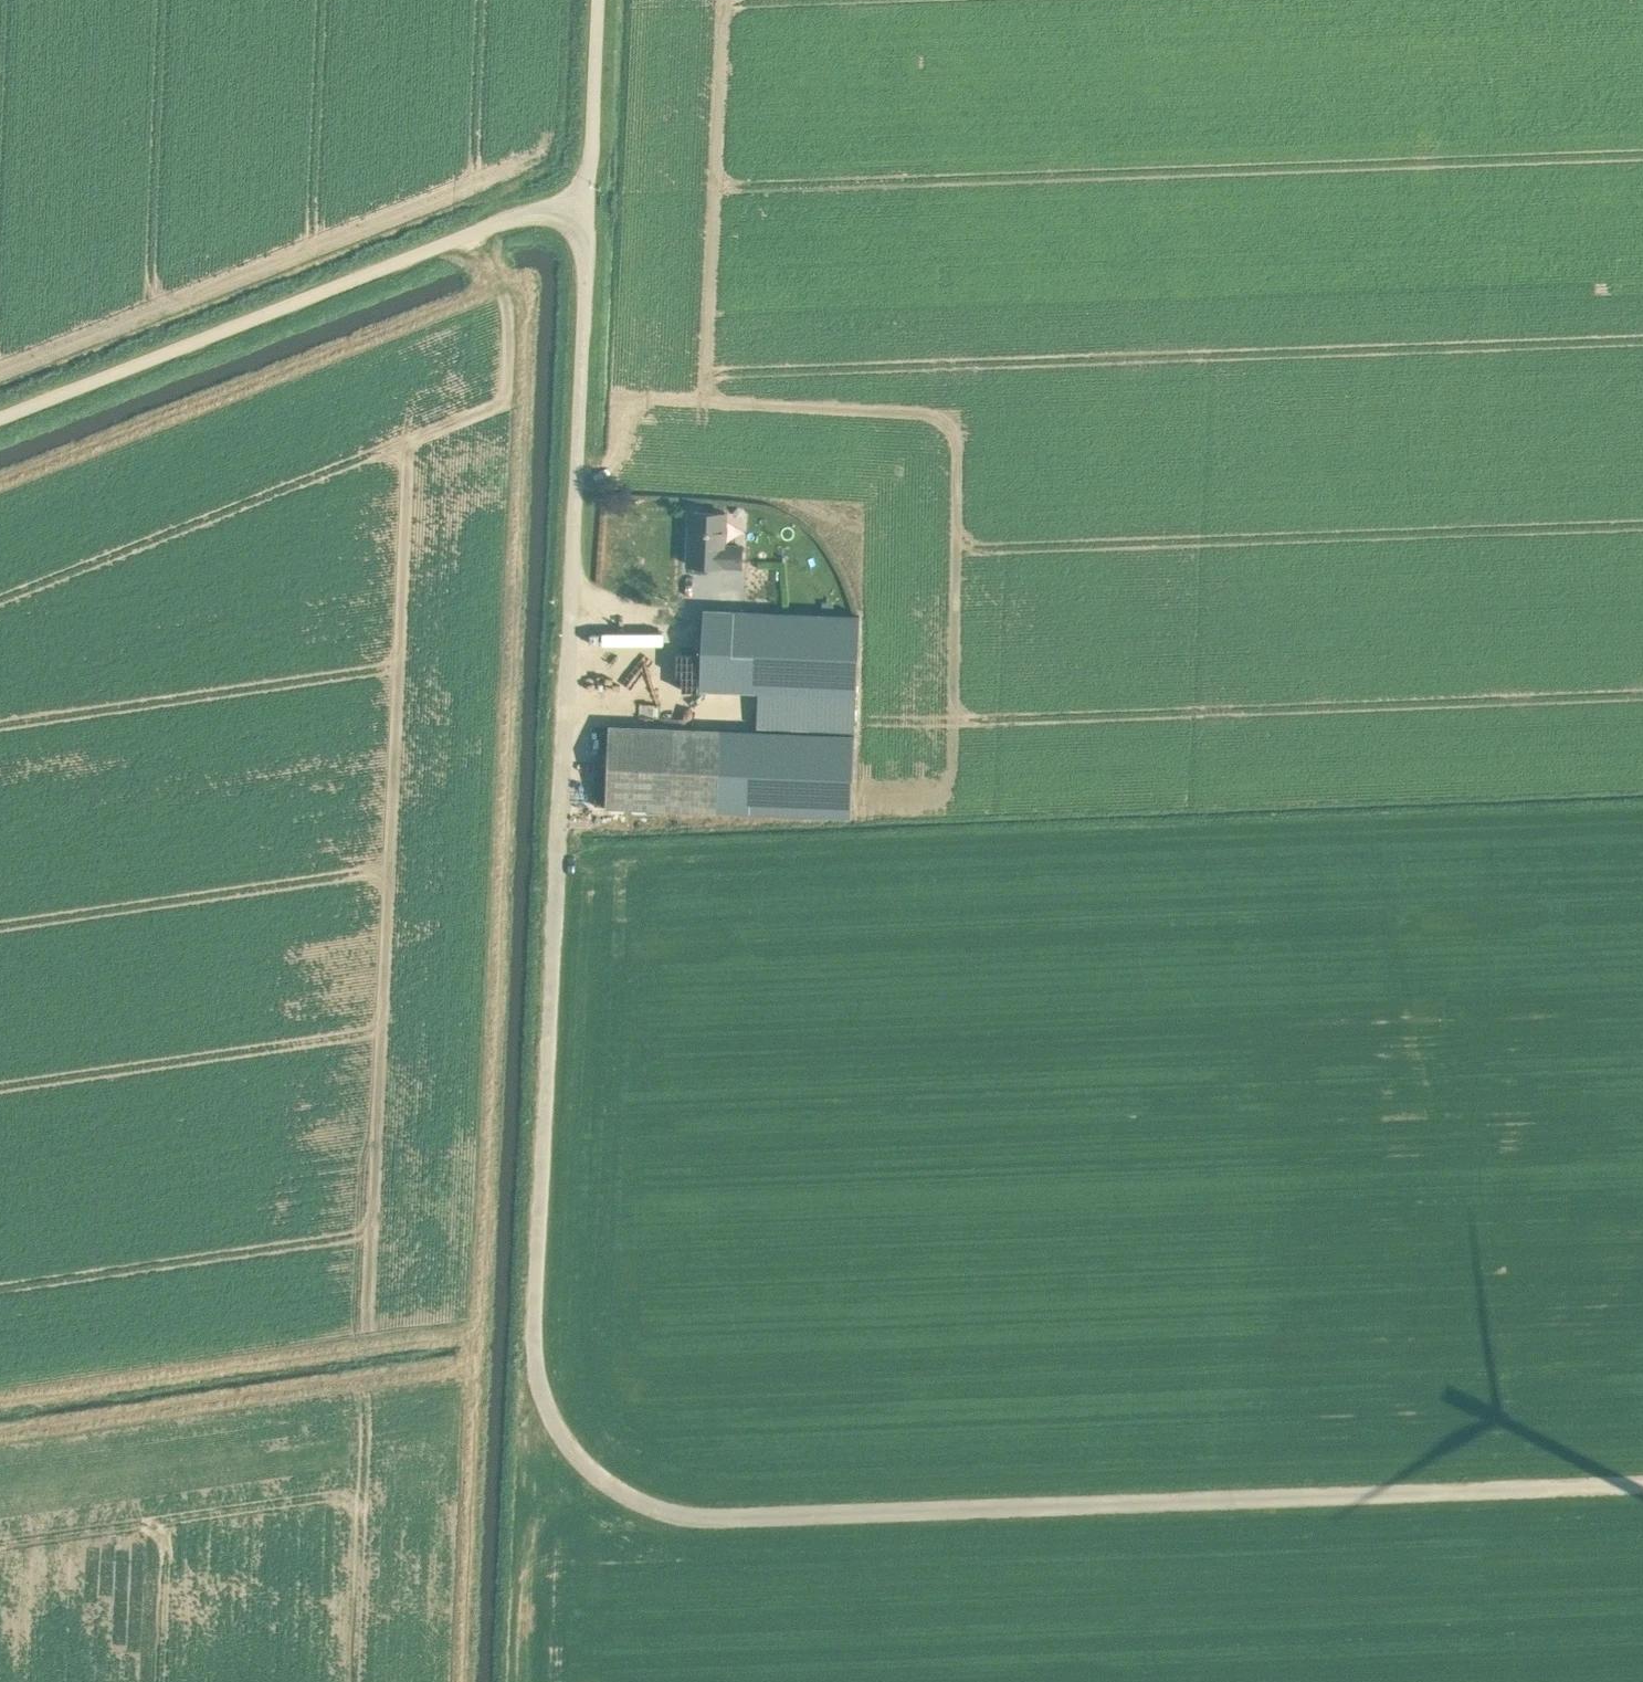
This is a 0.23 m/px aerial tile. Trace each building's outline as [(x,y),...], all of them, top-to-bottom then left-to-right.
[(743,523),(757,525),(759,511),(745,509),(743,523)] [(726,512),(712,511),(690,510),(688,563),(723,565),(723,564),(741,565),(742,545),(724,544),(726,512)] [(859,615),(725,609),(703,608),(700,688),(760,690),(758,725),(854,730),(856,694),(859,615)] [(606,805),(717,810),(851,816),(855,735),(610,723),(606,805)]
